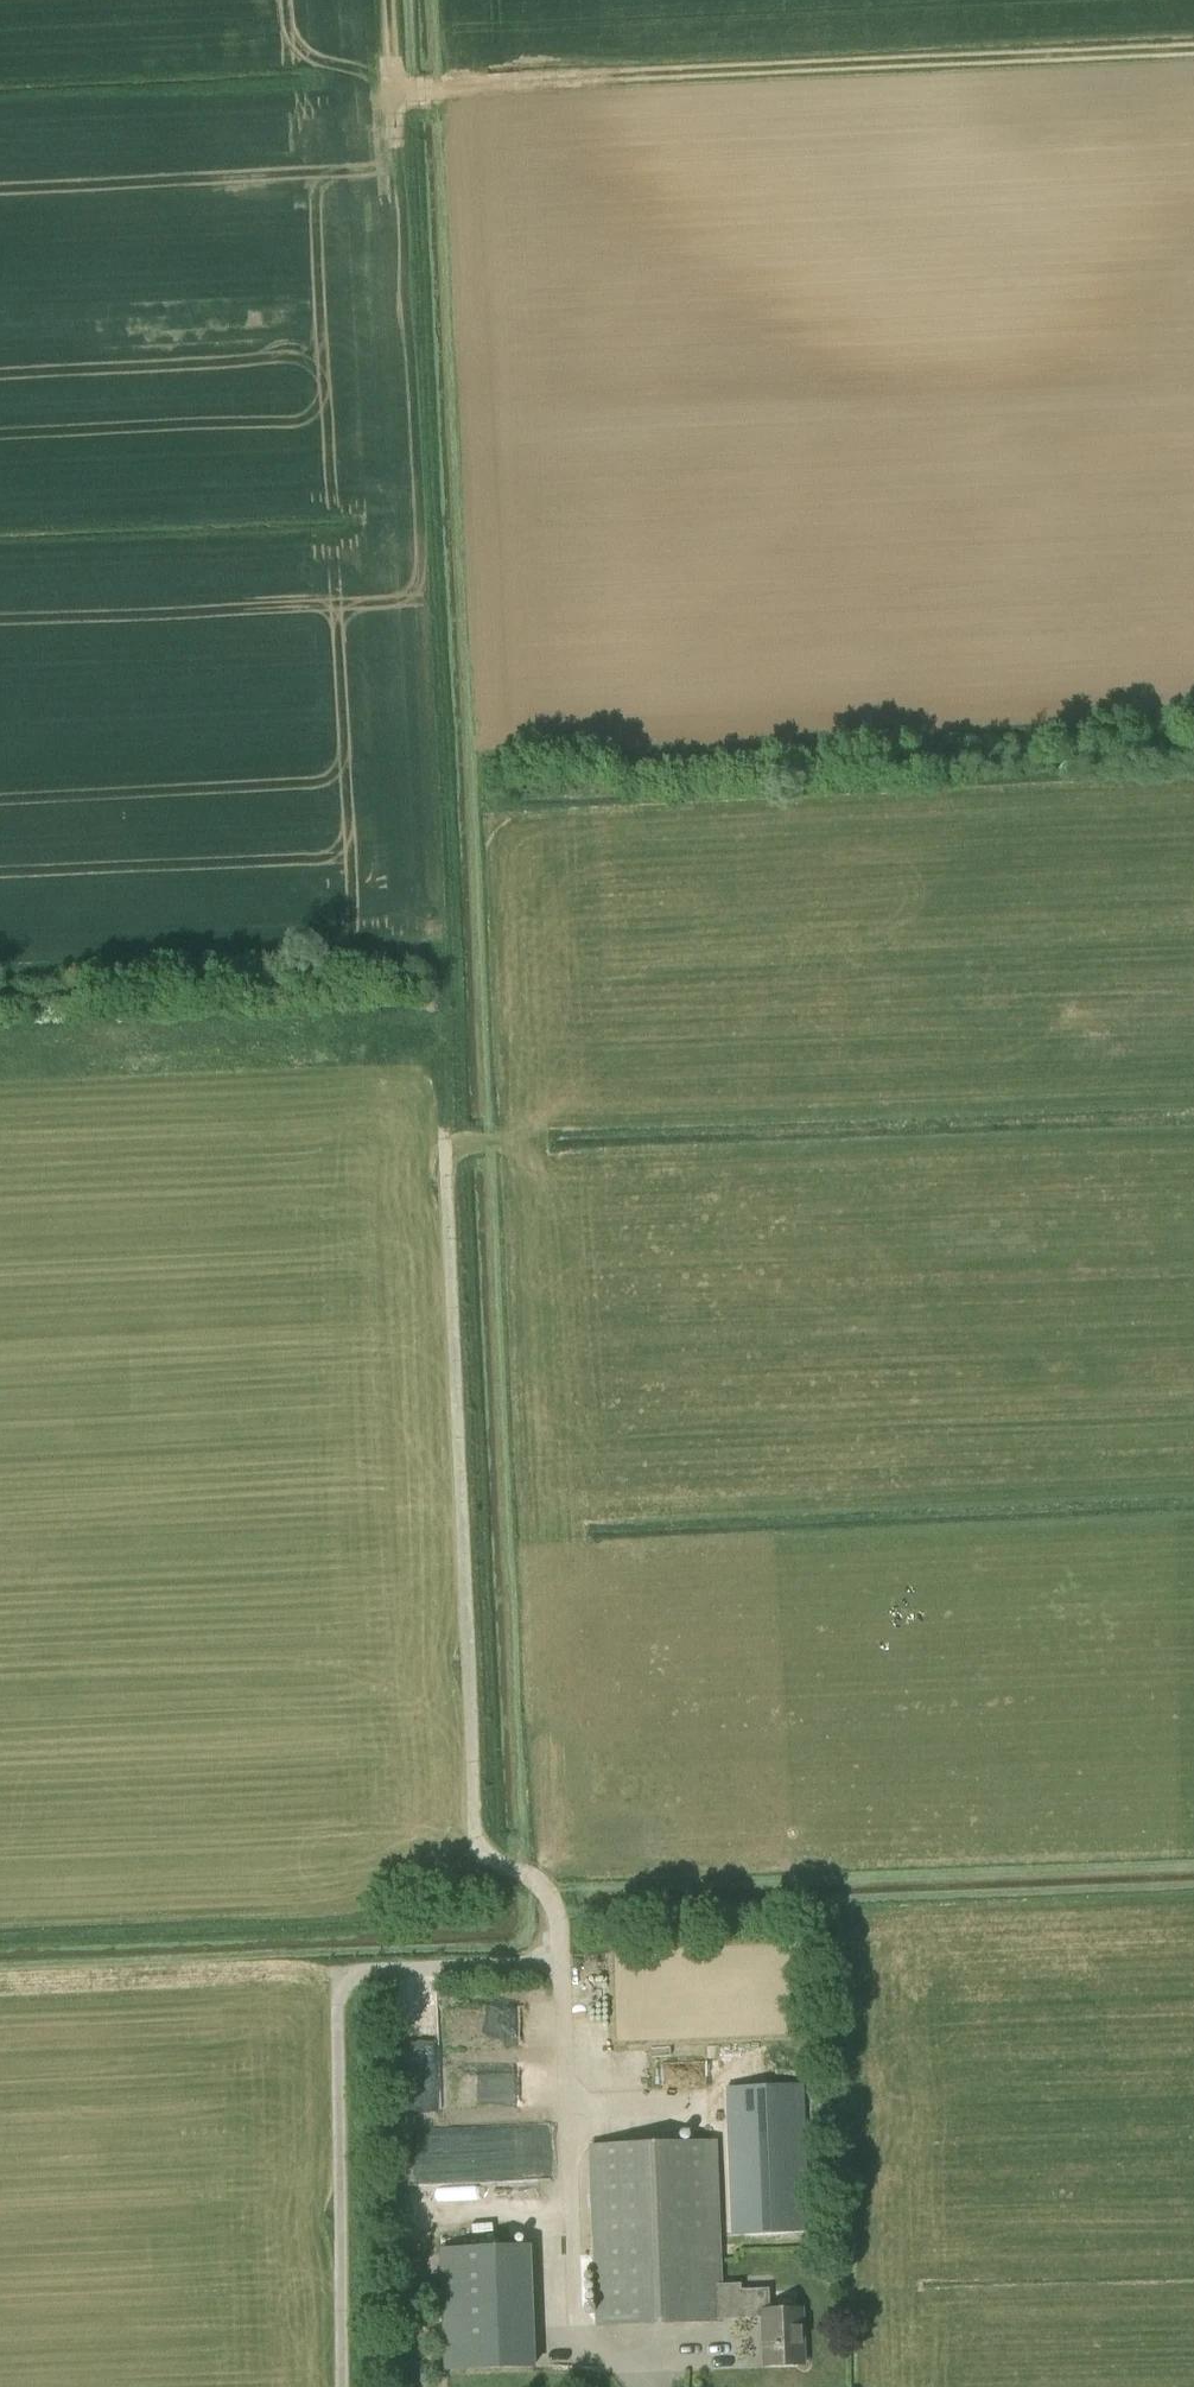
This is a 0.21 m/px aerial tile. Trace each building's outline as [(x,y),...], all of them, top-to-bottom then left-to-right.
[(422,2106),(421,2055),(402,2056),(404,2106),(422,2106)] [(721,2284),(716,2141),(592,2146),(599,2326),(722,2321),(722,2317),(762,2316),(763,2331),(766,2331),(767,2365),(804,2364),(802,2310),(770,2311),(770,2289),(741,2290),(741,2284),(721,2284)] [(476,2190),(454,2190),(454,2211),(477,2211),(476,2190)] [(434,2281),(451,2276),(445,2256),(428,2261),(434,2281)] [(533,2342),(446,2346),(447,2369),(534,2366),(533,2342)]
